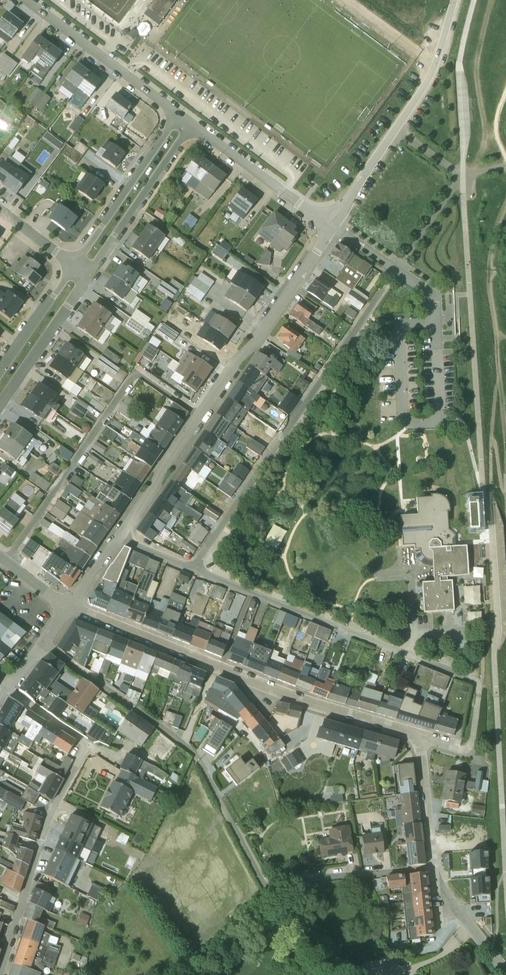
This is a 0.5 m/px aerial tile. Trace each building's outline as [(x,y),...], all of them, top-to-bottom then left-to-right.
[(161,21),(177,0),(154,0),(150,6),(148,4),(145,8),(147,10),(161,21)] [(161,21),(147,10),(143,15),(157,26),(161,21)] [(7,44),(10,40),(11,40),(23,25),(7,12),(0,21),(0,39),(7,44)] [(132,29),(129,35),(134,39),(138,34),(132,29)] [(34,66),(50,45),(38,36),(21,60),(28,65),(30,63),(34,66)] [(50,45),(30,72),(41,80),(50,68),(51,68),(62,54),(50,45)] [(1,71),(10,59),(3,54),(0,58),(0,71),(1,71)] [(0,72),(0,81),(2,82),(7,76),(8,77),(17,64),(10,59),(0,72)] [(85,69),(77,63),(65,79),(66,80),(61,87),(72,95),(89,73),(84,69),(85,69)] [(70,104),(79,110),(88,98),(89,99),(101,82),(89,73),(71,98),(73,100),(70,104)] [(44,94),(36,88),(26,101),(33,107),(44,94)] [(50,99),(44,94),(33,107),(40,112),(50,99)] [(132,106),(115,94),(106,108),(122,120),(123,120),(128,124),(132,118),(126,114),(127,113),(132,106)] [(84,121),(77,116),(68,129),(74,133),(84,121)] [(47,133),(43,138),(59,150),(63,145),(47,133)] [(107,141),(101,149),(105,152),(101,158),(115,168),(125,154),(107,141)] [(88,149),(78,142),(73,149),(82,157),(88,149)] [(73,149),(67,158),(76,165),(82,157),(73,149)] [(0,167),(0,185),(3,187),(20,165),(25,158),(16,152),(11,158),(9,157),(5,163),(3,162),(0,167)] [(211,166),(203,160),(193,162),(186,172),(189,176),(189,177),(187,181),(187,186),(193,191),(211,166)] [(31,173),(20,165),(3,187),(15,196),(28,178),(31,173)] [(225,177),(211,166),(193,191),(207,201),(225,177)] [(104,185),(86,173),(74,190),(92,202),(104,185)] [(239,217),(242,220),(257,200),(242,188),(228,207),(234,212),(233,213),(229,218),(235,223),(239,217)] [(76,219),(55,204),(49,212),(54,216),(51,221),(65,231),(68,226),(70,227),(76,219)] [(81,209),(76,205),(71,212),(76,216),(81,209)] [(165,214),(158,208),(153,215),(161,220),(165,214)] [(263,240),(270,245),(287,222),(273,213),(273,212),(261,229),(261,230),(258,235),(263,239),(263,240)] [(197,221),(189,215),(179,229),(187,235),(197,221)] [(292,232),(295,228),(287,222),(269,246),(279,253),(283,249),(286,251),(294,241),(292,240),(296,235),(292,232)] [(165,237),(147,225),(139,237),(161,252),(169,241),(165,238),(165,237)] [(163,234),(172,240),(182,248),(186,242),(175,235),(167,229),(163,234)] [(157,249),(139,237),(131,249),(149,261),(157,249)] [(232,247),(223,240),(219,246),(228,253),(232,247)] [(228,253),(218,245),(212,253),(222,261),(228,253)] [(362,276),(363,277),(370,267),(339,246),(338,245),(330,256),(338,261),(337,263),(344,268),(335,280),(351,290),(352,288),(353,289),(362,276)] [(256,264),(269,266),(271,254),(266,250),(256,264)] [(19,263),(15,260),(9,269),(34,286),(40,279),(33,274),(39,267),(24,256),(19,263)] [(253,261),(246,256),(242,260),(250,266),(253,261)] [(120,265),(112,276),(139,295),(148,282),(126,267),(125,269),(120,265)] [(238,270),(229,283),(255,301),(264,289),(238,270)] [(183,283),(167,273),(163,279),(179,290),(183,283)] [(104,288),(133,308),(140,299),(136,297),(138,294),(112,276),(104,288)] [(195,278),(190,285),(205,295),(210,288),(195,278)] [(311,284),(305,291),(322,303),(322,302),(331,308),(332,307),(333,308),(341,296),(316,278),(312,284),(311,284)] [(180,294),(162,281),(157,289),(175,301),(180,294)] [(200,303),(205,295),(190,285),(185,292),(200,303)] [(246,313),(255,301),(232,285),(223,297),(246,313)] [(353,289),(352,288),(345,299),(360,310),(368,299),(353,289)] [(10,321),(23,303),(7,292),(4,295),(0,292),(0,314),(10,321)] [(304,300),(300,305),(297,302),(288,316),(318,336),(322,329),(308,320),(311,315),(311,316),(317,308),(304,300)] [(111,315),(93,303),(84,316),(113,335),(121,323),(111,315)] [(353,320),(357,314),(348,308),(344,314),(353,320)] [(150,320),(136,310),(130,318),(151,333),(154,328),(148,323),(150,320)] [(235,328),(215,314),(207,325),(227,340),(235,328)] [(110,333),(84,316),(76,328),(102,345),(104,343),(102,343),(102,342),(104,342),(104,343),(110,333)] [(146,339),(151,333),(130,318),(125,326),(139,336),(140,335),(146,339)] [(196,336),(219,351),(227,340),(204,323),(196,336)] [(178,335),(163,324),(158,332),(173,343),(178,335)] [(288,350),(285,354),(298,362),(301,357),(296,353),(305,339),(284,324),(278,333),(279,334),(277,339),(283,343),(282,345),(288,350)] [(66,343),(57,355),(83,373),(91,361),(66,343)] [(159,351),(147,343),(139,354),(151,363),(159,351)] [(118,358),(105,349),(100,356),(113,365),(118,358)] [(186,351),(177,363),(203,381),(212,369),(186,351)] [(257,354),(249,366),(266,376),(270,370),(277,374),(283,366),(266,355),(264,359),(257,354)] [(83,373),(57,355),(48,368),(66,380),(61,387),(76,397),(81,389),(75,385),(83,373)] [(113,365),(100,356),(96,363),(122,382),(127,375),(113,365)] [(179,365),(174,373),(175,374),(171,379),(180,385),(181,383),(195,393),(203,381),(179,365)] [(249,366),(238,382),(256,394),(267,378),(249,366)] [(96,383),(92,380),(86,389),(90,392),(96,383)] [(238,382),(227,399),(247,412),(247,411),(254,402),(256,403),(260,397),(238,382)] [(38,383),(30,395),(55,412),(59,407),(52,402),(56,395),(38,383)] [(289,414),(300,397),(290,390),(279,408),(289,414)] [(30,395),(21,407),(38,419),(38,418),(42,421),(44,419),(45,420),(52,425),(59,415),(30,395)] [(127,397),(122,404),(133,411),(138,404),(127,397)] [(76,398),(69,411),(81,417),(88,405),(76,398)] [(227,399),(216,415),(236,429),(247,412),(227,399)] [(155,420),(152,424),(172,437),(188,413),(173,403),(167,412),(166,411),(159,422),(158,422),(155,420)] [(134,412),(122,404),(117,411),(129,420),(134,412)] [(236,429),(216,415),(204,431),(225,446),(236,429)] [(110,422),(107,427),(117,434),(121,428),(110,422)] [(4,436),(29,453),(37,442),(32,438),(32,437),(12,423),(4,436)] [(144,428),(138,436),(161,452),(172,437),(151,423),(146,430),(144,428)] [(266,426),(262,431),(271,437),(275,432),(266,426)] [(100,435),(111,442),(117,434),(106,427),(100,435)] [(204,431),(193,448),(208,458),(214,450),(220,454),(226,447),(204,431)] [(156,460),(161,452),(135,434),(133,437),(134,438),(132,440),(125,435),(123,438),(156,460)] [(4,436),(0,441),(0,451),(22,467),(27,461),(25,460),(29,453),(4,436)] [(265,448),(268,442),(259,436),(255,442),(265,448)] [(125,439),(119,448),(150,469),(156,460),(125,439)] [(252,441),(248,446),(260,454),(264,449),(252,441)] [(106,450),(96,442),(92,447),(102,454),(106,450)] [(62,444),(57,452),(69,459),(73,452),(62,444)] [(211,460),(193,448),(182,464),(204,480),(211,471),(206,468),(211,460)] [(90,455),(86,460),(103,472),(107,466),(90,455)] [(130,459),(122,471),(140,483),(150,469),(134,458),(132,460),(130,459)] [(0,467),(0,471),(10,478),(13,479),(16,474),(2,463),(0,467)] [(52,463),(47,471),(56,477),(61,470),(52,463)] [(238,463),(231,474),(242,481),(249,471),(238,463)] [(182,464),(170,481),(187,492),(194,481),(199,484),(203,479),(182,464)] [(122,471),(111,487),(129,500),(140,483),(122,471)] [(50,485),(34,473),(29,480),(45,492),(50,485)] [(242,481),(231,474),(226,481),(237,489),(242,481)] [(74,475),(70,482),(80,488),(84,482),(74,475)] [(189,494),(170,481),(159,498),(195,522),(200,515),(182,504),(189,494)] [(81,492),(69,484),(65,490),(77,498),(81,492)] [(99,493),(96,499),(119,515),(129,500),(106,484),(100,493),(99,493)] [(14,493),(0,512),(0,530),(6,535),(17,521),(15,520),(25,507),(22,505),(25,502),(14,493)] [(416,498),(417,516),(400,517),(402,547),(414,546),(415,554),(416,557),(418,560),(421,562),(425,565),(428,566),(432,566),(433,582),(421,583),(423,613),(453,611),(451,583),(451,581),(447,582),(446,578),(468,577),(468,571),(466,546),(455,547),(455,543),(454,538),(455,537),(453,535),(450,532),(448,530),(447,514),(447,512),(449,512),(448,505),(446,501),(446,496),(442,497),(439,496),(433,495),(430,495),(430,497),(416,498)] [(91,496),(85,504),(114,523),(119,515),(91,496)] [(176,519),(184,524),(188,518),(159,498),(147,515),(166,528),(171,531),(174,525),(168,520),(170,516),(176,520),(176,519)] [(70,508),(58,500),(54,507),(66,515),(70,508)] [(478,530),(477,500),(466,501),(468,530),(478,530)] [(114,523),(85,504),(80,512),(108,532),(114,523)] [(66,515),(54,507),(50,512),(62,521),(66,515)] [(210,517),(215,521),(220,514),(214,510),(210,517)] [(80,512),(74,520),(102,540),(108,532),(80,512)] [(161,533),(165,527),(147,515),(136,532),(151,542),(156,534),(157,531),(161,533)] [(90,558),(96,548),(76,534),(74,538),(52,523),(50,525),(42,519),(39,524),(90,558)] [(74,520),(68,529),(96,548),(102,540),(74,520)] [(193,531),(187,539),(198,547),(208,532),(193,521),(188,527),(193,531)] [(90,558),(61,539),(57,546),(61,548),(56,556),(79,573),(90,558)] [(182,540),(178,545),(192,555),(196,550),(182,540)] [(118,580),(130,550),(124,547),(116,559),(113,566),(112,565),(105,574),(103,580),(102,579),(101,580),(106,582),(116,585),(118,580)] [(141,578),(149,558),(130,550),(118,580),(124,582),(124,581),(127,573),(141,578)] [(68,589),(79,573),(52,554),(41,569),(68,589)] [(159,563),(155,562),(149,559),(141,578),(137,587),(132,601),(142,605),(145,598),(151,600),(158,584),(152,581),(159,563)] [(187,583),(190,575),(180,571),(177,579),(187,583)] [(124,619),(137,587),(124,581),(124,582),(118,580),(116,585),(106,611),(124,619)] [(106,611),(116,585),(106,582),(101,595),(93,592),(87,600),(89,604),(106,611)] [(211,585),(206,583),(201,596),(207,598),(211,585)] [(225,590),(213,585),(209,597),(221,602),(225,590)] [(221,610),(226,612),(234,595),(228,592),(221,610)] [(186,604),(195,608),(200,596),(191,593),(186,604)] [(156,631),(169,600),(162,597),(160,603),(151,600),(141,625),(156,631)] [(141,625),(151,600),(145,598),(142,605),(132,601),(124,619),(141,625)] [(184,605),(169,600),(156,631),(171,637),(184,605)] [(189,645),(200,616),(193,613),(190,622),(188,621),(187,623),(183,621),(187,609),(183,607),(171,637),(189,645)] [(275,621),(295,628),(299,616),(280,609),(275,621)] [(480,613),(466,614),(466,621),(481,621),(480,613)] [(0,614),(0,640),(12,624),(0,614)] [(81,624),(74,621),(57,648),(64,654),(67,651),(68,652),(70,650),(81,624)] [(334,632),(308,621),(302,635),(314,640),(312,643),(327,649),(334,632)] [(213,628),(198,622),(189,645),(204,651),(213,628)] [(204,651),(221,658),(229,637),(220,634),(221,632),(220,631),(222,627),(223,627),(224,625),(216,622),(204,651)] [(26,634),(12,624),(0,640),(0,642),(10,651),(26,634)] [(98,630),(81,624),(70,650),(75,654),(72,660),(83,668),(98,630)] [(258,630),(257,630),(249,626),(243,639),(236,637),(227,660),(243,666),(258,630)] [(113,636),(98,630),(90,650),(100,654),(98,660),(94,659),(89,671),(97,676),(113,636)] [(128,642),(113,636),(104,660),(119,666),(128,642)] [(10,651),(0,642),(0,662),(10,651)] [(136,671),(145,649),(128,642),(120,665),(126,667),(129,667),(129,669),(136,671)] [(271,650),(253,643),(244,666),(262,674),(271,650)] [(148,675),(156,653),(145,649),(136,670),(148,675)] [(278,653),(271,650),(262,674),(277,680),(285,662),(276,659),(278,653)] [(180,663),(156,653),(149,672),(173,682),(180,663)] [(285,661),(277,680),(295,687),(304,663),(295,659),(295,657),(289,654),(285,661)] [(28,678),(65,704),(72,693),(53,680),(64,666),(49,655),(41,661),(28,678)] [(312,662),(305,660),(295,687),(301,689),(301,690),(303,691),(303,690),(310,692),(318,671),(310,667),(312,662)] [(193,668),(180,663),(173,683),(180,686),(176,698),(181,700),(182,699),(193,668)] [(200,688),(206,673),(193,668),(182,699),(189,701),(191,696),(197,699),(201,688),(200,688)] [(432,683),(444,688),(449,674),(436,670),(432,683)] [(378,676),(370,673),(361,692),(356,707),(375,713),(382,694),(373,691),(376,685),(374,685),(378,676)] [(310,692),(327,699),(333,684),(326,681),(326,680),(319,677),(320,675),(318,674),(317,674),(310,692)] [(59,721),(61,719),(59,717),(67,705),(65,704),(28,678),(18,691),(32,701),(37,695),(43,700),(41,702),(50,708),(47,712),(59,721)] [(226,699),(237,689),(233,684),(217,678),(212,689),(207,693),(202,703),(216,712),(217,712),(218,709),(226,700),(226,699)] [(335,678),(327,699),(337,702),(335,702),(337,702),(337,703),(335,702),(337,703),(337,702),(356,707),(361,692),(336,684),(338,679),(335,678)] [(98,690),(83,679),(65,704),(67,705),(81,715),(98,690)] [(145,702),(150,691),(143,688),(138,700),(145,702)] [(417,692),(407,688),(395,719),(414,725),(421,707),(412,704),(417,692)] [(250,732),(264,721),(237,689),(226,699),(226,700),(218,709),(217,712),(236,722),(237,720),(239,718),(250,732)] [(125,696),(137,703),(140,694),(128,690),(125,696)] [(382,694),(375,713),(383,715),(383,716),(385,717),(385,716),(395,719),(402,701),(382,694)] [(438,699),(426,694),(421,708),(414,725),(433,730),(440,710),(438,708),(439,707),(435,705),(438,699)] [(8,698),(0,712),(0,727),(18,737),(23,727),(14,721),(22,707),(8,698)] [(289,705),(277,702),(275,713),(287,716),(289,705)] [(287,716),(299,720),(302,708),(289,705),(287,716)] [(215,718),(203,710),(198,725),(207,730),(215,718)] [(45,722),(28,711),(22,719),(19,718),(16,723),(23,727),(23,728),(27,731),(24,737),(32,742),(45,722)] [(154,728),(130,711),(117,732),(141,748),(154,728)] [(162,721),(172,725),(176,715),(166,711),(162,721)] [(440,712),(433,730),(452,736),(457,720),(446,717),(447,714),(440,712)] [(182,717),(176,715),(172,727),(178,729),(182,717)] [(231,728),(215,718),(207,730),(212,733),(207,742),(218,750),(231,728)] [(318,729),(315,738),(339,745),(344,726),(323,720),(321,728),(320,729),(319,729),(318,729)] [(264,721),(250,732),(258,740),(259,740),(266,749),(279,740),(264,721)] [(52,746),(61,732),(45,722),(26,752),(38,760),(42,762),(44,758),(48,752),(44,750),(45,748),(38,744),(41,739),(52,746)] [(339,745),(357,751),(362,731),(344,726),(339,745)] [(11,755),(18,743),(28,749),(32,742),(20,734),(18,737),(0,727),(0,748),(11,755)] [(105,729),(96,742),(108,747),(115,736),(105,729)] [(358,748),(375,753),(380,737),(362,731),(358,748)] [(53,745),(68,754),(75,742),(61,732),(53,745)] [(398,742),(380,737),(375,753),(393,759),(398,742)] [(239,738),(227,750),(232,754),(234,752),(241,758),(242,757),(244,759),(253,750),(247,742),(244,744),(239,738)] [(279,740),(265,750),(270,756),(285,746),(279,740)] [(10,754),(0,749),(0,766),(3,760),(5,762),(10,754)] [(303,762),(296,751),(280,760),(287,772),(303,762)] [(127,754),(119,769),(141,780),(145,772),(151,774),(162,781),(166,774),(155,767),(127,754)] [(55,757),(52,763),(67,771),(73,761),(66,757),(63,762),(55,757)] [(63,779),(67,772),(67,771),(44,758),(42,762),(39,766),(63,779)] [(225,771),(233,782),(236,786),(259,768),(252,760),(245,765),(240,759),(228,768),(225,771)] [(42,762),(38,760),(31,771),(58,788),(63,779),(39,766),(42,762)] [(400,795),(416,793),(412,764),(392,766),(393,773),(398,773),(400,795)] [(150,802),(157,788),(140,780),(122,770),(115,783),(113,782),(109,789),(104,798),(105,798),(100,807),(110,813),(109,814),(117,819),(118,817),(120,818),(121,817),(123,817),(126,812),(124,809),(132,793),(150,802)] [(487,784),(488,782),(481,780),(482,773),(482,772),(477,772),(474,785),(466,783),(465,783),(465,782),(466,782),(467,775),(447,772),(444,786),(486,793),(487,784)] [(181,778),(172,773),(169,780),(177,784),(181,778)] [(39,788),(29,782),(27,787),(51,801),(58,788),(37,775),(35,781),(41,785),(39,788)] [(460,803),(462,789),(444,786),(442,800),(460,803)] [(26,801),(7,792),(4,799),(23,809),(26,801)] [(416,793),(399,795),(400,807),(394,808),(395,817),(401,817),(403,827),(420,824),(416,793)] [(485,807),(472,805),(471,814),(483,816),(484,814),(485,807)] [(24,839),(35,842),(43,818),(24,812),(21,821),(24,822),(23,826),(9,822),(6,833),(19,837),(24,839)] [(71,815),(65,826),(96,841),(101,829),(71,815)] [(422,842),(420,825),(403,827),(405,842),(401,843),(401,841),(400,841),(395,842),(396,845),(422,842)] [(65,826),(60,838),(91,852),(96,841),(65,826)] [(361,836),(363,856),(383,853),(381,833),(380,833),(379,826),(370,827),(371,834),(361,836)] [(318,840),(321,856),(352,851),(348,827),(347,827),(327,831),(329,838),(318,840)] [(19,837),(6,833),(5,833),(1,847),(7,850),(16,857),(15,860),(28,866),(32,852),(22,848),(23,845),(16,843),(19,837)] [(60,838),(55,849),(80,861),(86,863),(91,852),(60,838)] [(422,842),(405,844),(407,859),(405,864),(408,865),(411,865),(414,865),(416,865),(417,866),(425,865),(422,842)] [(55,849),(42,875),(67,887),(80,861),(55,849)] [(486,870),(487,870),(486,851),(468,853),(469,871),(474,870),(474,878),(487,877),(486,870)] [(24,878),(28,866),(15,860),(13,865),(0,858),(0,859),(0,865),(6,869),(24,878)] [(6,869),(0,880),(0,883),(19,893),(24,878),(6,869)] [(411,896),(428,894),(427,887),(426,878),(425,873),(395,876),(385,877),(387,890),(401,888),(402,892),(410,891),(411,896)] [(474,878),(470,879),(471,896),(475,896),(476,904),(490,904),(489,877),(487,877),(474,878)] [(37,882),(34,888),(30,896),(32,897),(29,903),(49,913),(55,899),(49,896),(52,889),(37,882)] [(91,886),(89,897),(97,899),(100,888),(91,886)] [(412,910),(430,908),(428,894),(411,896),(412,910)] [(12,912),(14,907),(2,901),(0,905),(0,906),(5,909),(12,912)] [(28,903),(23,918),(52,930),(55,923),(40,917),(42,910),(28,903)] [(412,910),(415,936),(432,935),(430,908),(412,910)] [(77,922),(86,926),(91,915),(82,911),(77,922)] [(27,920),(21,939),(59,951),(60,947),(56,945),(58,939),(42,932),(44,927),(27,920)] [(59,951),(21,939),(17,951),(54,965),(59,951)] [(17,951),(12,964),(41,974),(45,966),(53,969),(54,965),(17,951)] [(253,973),(254,974),(262,974),(261,973),(269,968),(265,962),(251,970),(253,973)] [(41,974),(12,964),(9,974),(40,974),(41,974)]
